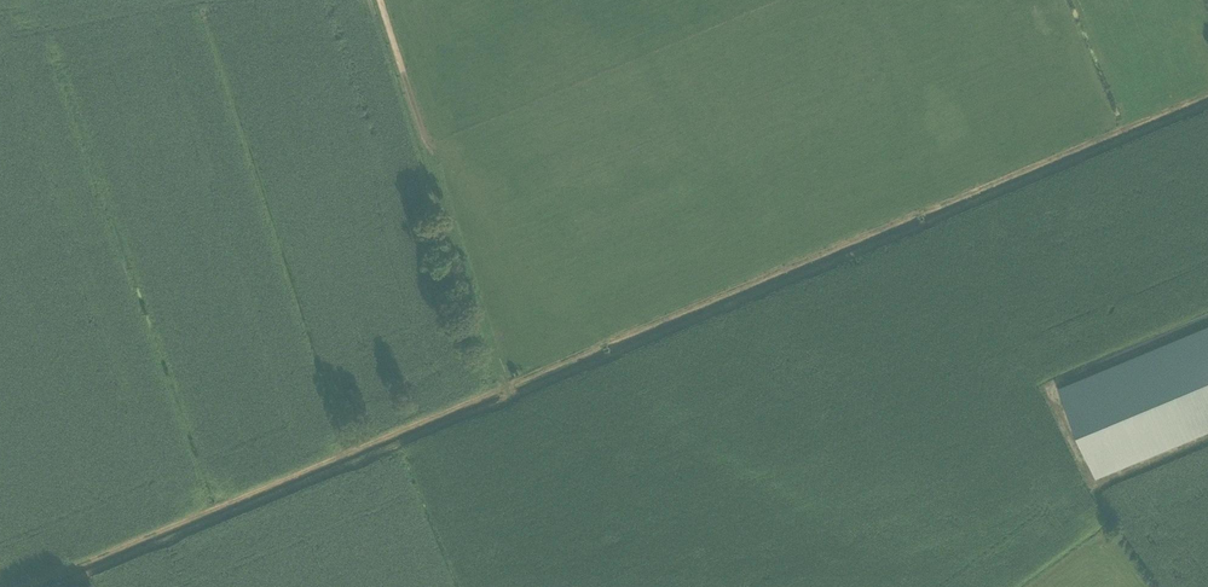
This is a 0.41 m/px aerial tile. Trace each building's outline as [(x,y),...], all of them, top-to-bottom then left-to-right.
[(1059,388),(1096,478),(1207,431),(1207,326),(1059,388)]
